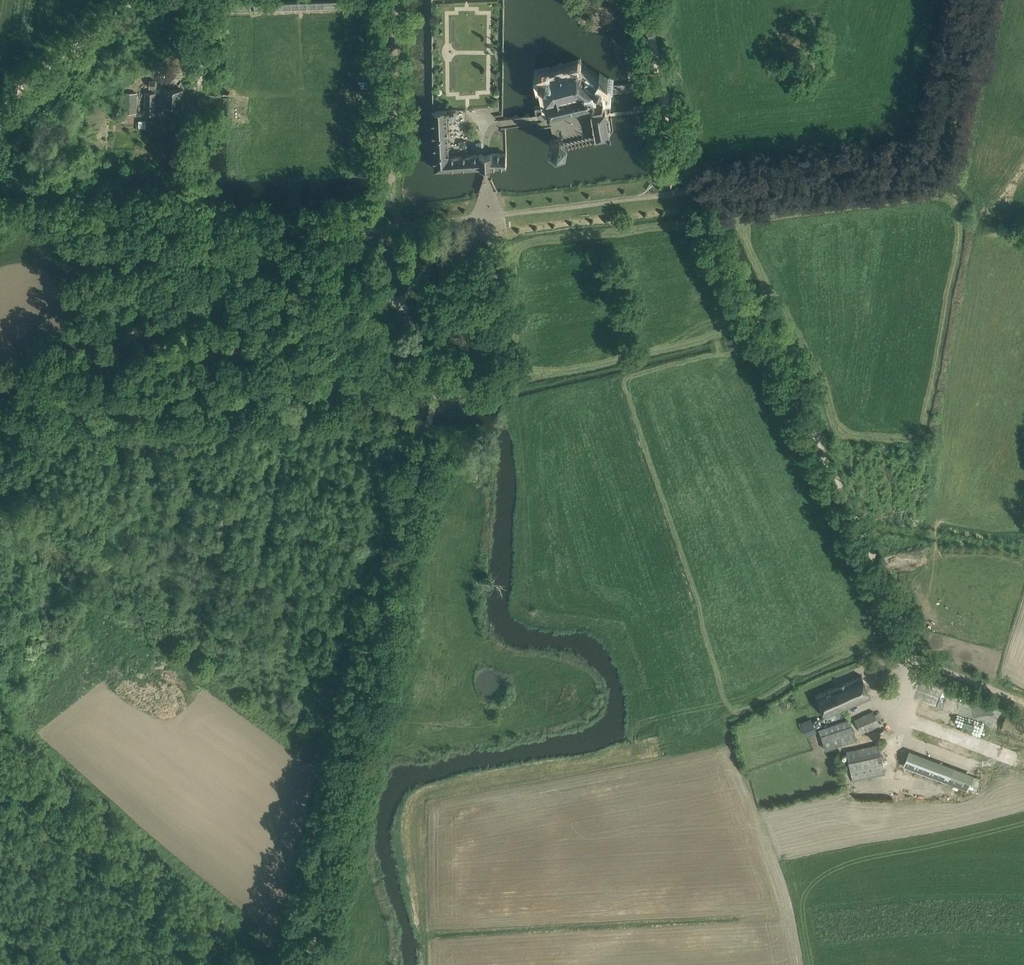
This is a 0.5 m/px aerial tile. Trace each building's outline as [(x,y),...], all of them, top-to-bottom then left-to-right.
[(551,125),(554,139),(552,143),(552,147),(559,151),(563,150),(566,146),(596,139),(597,142),(609,139),(614,131),(610,100),(609,98),(605,98),(603,82),(602,81),(599,83),(578,67),(543,75),(544,77),(541,78),(548,105),(534,108),(536,119),(538,127),(551,125)] [(164,109),(182,109),(182,99),(183,99),(182,90),(165,89),(164,109)] [(146,92),(146,113),(156,113),(156,93),(146,92)] [(123,93),(123,112),(136,113),(137,94),(123,93)] [(507,166),(506,153),(487,154),(480,154),(480,155),(449,156),(449,148),(447,111),(433,111),(436,170),(487,167),(507,166)] [(862,675),(816,695),(826,717),(872,697),(862,675)] [(854,719),(861,733),(879,725),(873,711),(854,719)] [(809,718),(798,722),(804,736),(815,732),(809,718)] [(856,740),(850,720),(819,730),(825,750),(856,740)] [(878,743),(846,751),(853,779),(877,773),(877,776),(885,774),(884,771),(885,771),(883,764),(879,746),(878,743)] [(904,766),(968,791),(974,775),(910,750),(904,766)]
